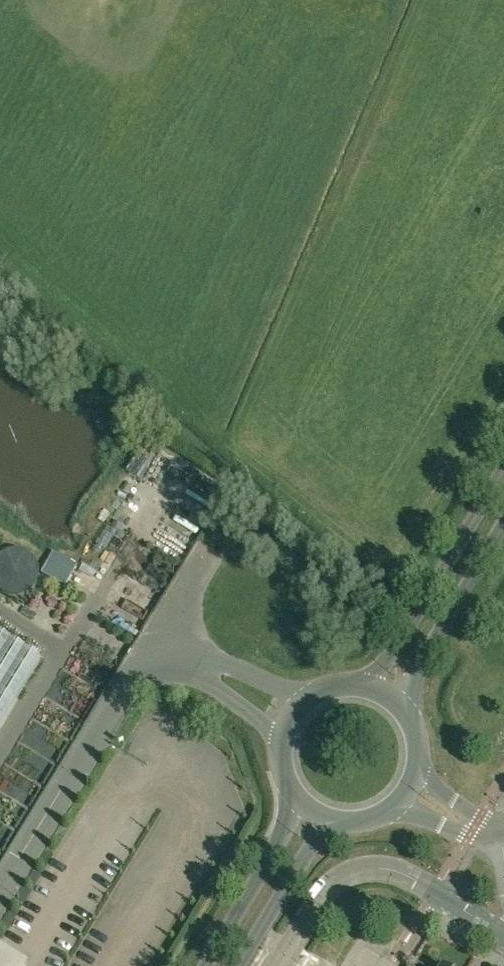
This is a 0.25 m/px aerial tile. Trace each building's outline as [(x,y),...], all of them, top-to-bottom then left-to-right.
[(149,457),(139,451),(127,472),(137,478),(149,457)] [(57,555),(54,554),(43,574),(65,587),(76,567),(57,555)] [(40,659),(0,635),(0,725),(40,659)] [(154,790),(137,816),(147,822),(164,797),(154,790)]
